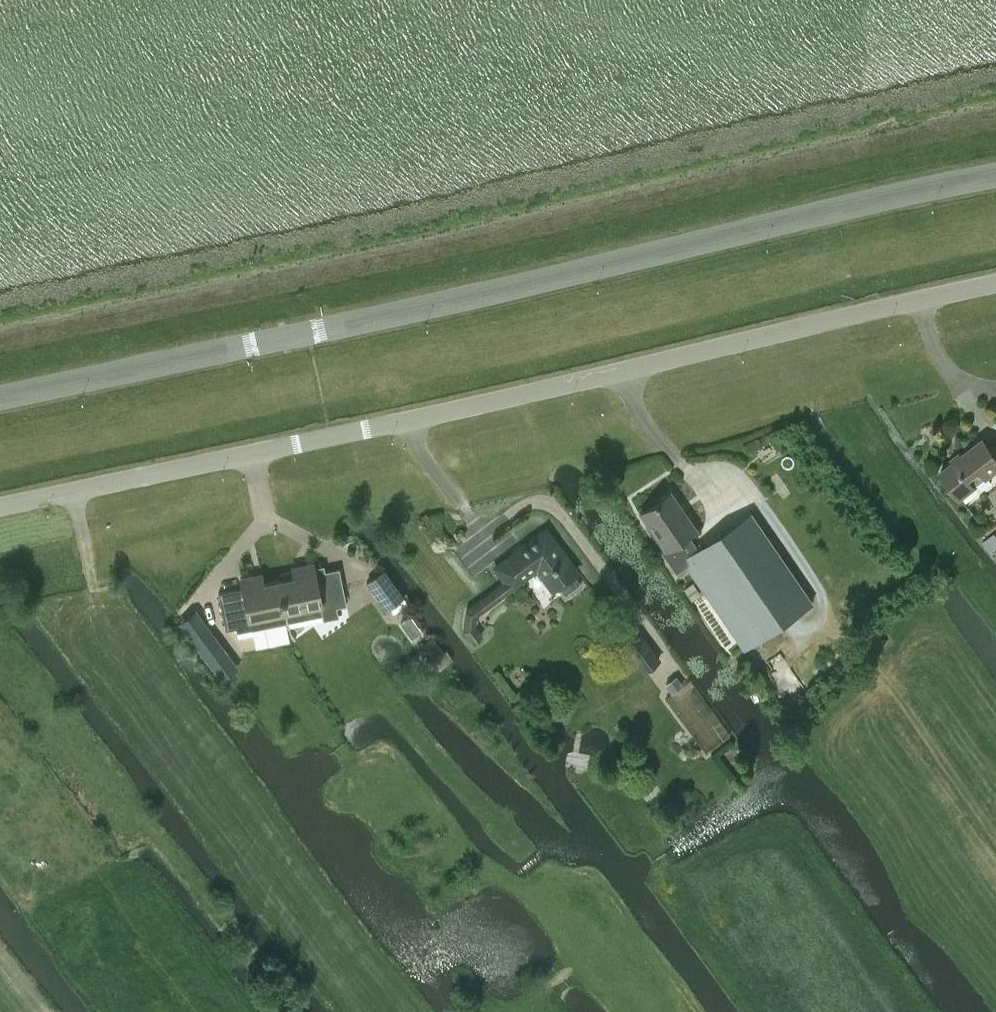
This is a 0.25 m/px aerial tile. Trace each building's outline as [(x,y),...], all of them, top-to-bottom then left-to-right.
[(990,447),(984,439),(941,471),(960,496),(995,469),(995,442),(990,447)] [(686,565),(690,569),(698,563),(691,554),(698,547),(689,533),(695,529),(670,491),(641,511),(665,547),(660,550),(676,571),(686,565)] [(698,547),(691,554),(698,563),(690,569),(743,648),(812,601),(751,512),(698,547)] [(545,529),(496,567),(506,579),(512,587),(538,568),(553,588),(557,585),(564,596),(581,584),(573,573),(576,571),(545,529)] [(278,580),(279,582),(284,610),(287,621),(322,614),(323,619),(338,616),(336,606),(337,606),(346,604),(339,568),(325,570),(323,564),(313,566),(313,563),(312,563),(299,566),(301,575),(278,580)] [(383,569),(366,581),(385,608),(402,596),(383,569)] [(251,628),(287,621),(284,610),(279,582),(278,580),(257,584),(255,575),(240,578),(242,587),(218,592),(226,628),(236,626),(238,636),(252,634),(251,628)] [(693,581),(683,588),(692,600),(701,594),(693,581)] [(466,608),(463,627),(473,641),(482,634),(476,624),(477,612),(504,592),(499,585),(466,608)] [(210,662),(226,650),(207,624),(192,637),(210,662)] [(450,655),(431,630),(412,644),(431,669),(450,655)] [(645,669),(659,658),(640,633),(626,644),(645,669)] [(664,684),(665,684),(671,693),(683,684),(676,675),(664,684)]
